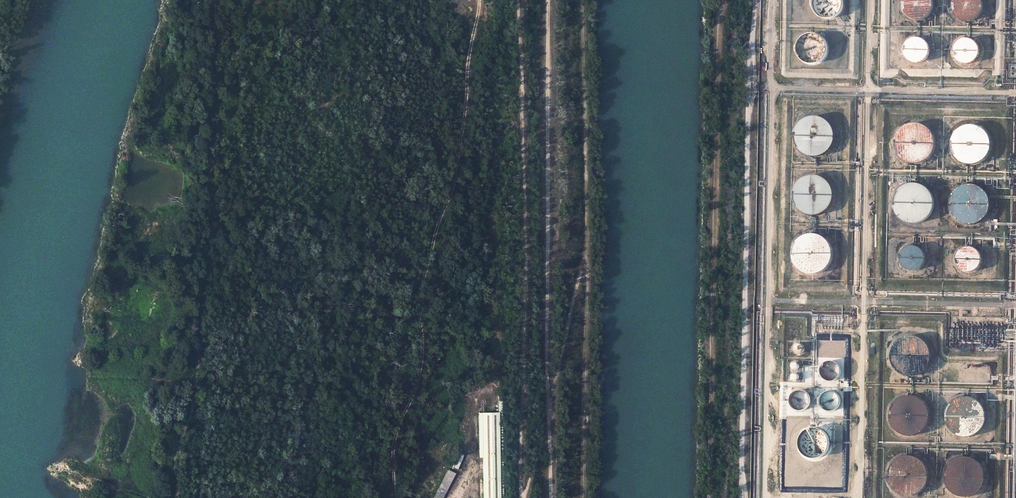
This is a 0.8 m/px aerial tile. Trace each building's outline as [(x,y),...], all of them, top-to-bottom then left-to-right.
[(814,1),(814,3),(814,6),(814,8),(815,10),(816,12),(817,14),(819,15),(821,17),(823,18),(825,19),(827,19),(829,19),(832,19),(834,18),(836,17),(838,16),(840,14),(842,12),(843,10),(844,8),(844,5),(844,3),(844,0),(815,0),(814,1)] [(922,19),(924,19),(926,18),(928,16),(929,15),(930,13),(932,11),(932,9),(933,7),(933,5),(933,3),(932,1),(932,0),(905,0),(904,2),(904,5),(904,7),(905,9),(905,12),(907,14),(908,16),(910,17),(912,18),(914,19),(917,20),(919,20),(922,19)] [(958,17),(960,18),(962,20),(964,20),(966,21),(969,21),(971,20),(973,20),(976,19),(978,17),(979,16),(981,14),(982,11),(982,9),(983,7),(983,4),(982,2),(981,0),(955,0),(954,2),(954,4),(953,6),(954,8),(954,10),(955,12),(956,14),(957,16),(958,17)] [(811,64),(814,64),(816,64),(818,63),(821,62),(823,61),(824,59),(826,57),(827,54),(827,52),(828,50),(827,47),(827,45),(826,42),(824,40),(823,38),(821,37),(819,36),(816,35),(814,35),(811,35),(809,35),(807,36),(805,37),(803,38),(802,39),(800,41),(799,43),(798,45),(798,47),(798,49),(798,52),(798,54),(799,56),(800,58),(801,59),(803,61),(805,62),(807,63),(809,64),(811,64)] [(928,58),(930,56),(930,55),(931,52),(931,50),(931,48),(930,46),(930,44),(928,42),(927,41),(925,40),(923,39),(921,38),(919,38),(917,38),(916,38),(914,39),(912,39),(909,42),(908,43),(907,45),(906,46),(906,48),(906,50),(906,52),(906,54),(907,55),(908,57),(909,59),(912,61),(913,62),(915,63),(917,63),(919,63),(921,63),(923,62),(925,61),(927,60),(928,58)] [(968,65),(970,65),(972,64),(974,63),(976,62),(978,60),(979,59),(980,57),(980,55),(980,52),(980,50),(980,48),(979,46),(978,44),(976,43),(975,41),(973,40),(971,40),(969,39),(966,39),(965,40),(963,40),(961,41),(959,42),(958,43),(957,45),(956,46),(955,48),(955,50),(955,52),(955,54),(955,56),(956,57),(957,59),(958,61),(959,62),(961,63),(962,64),(964,65),(966,65),(968,65)] [(836,136),(836,134),(835,133),(835,129),(833,126),(831,124),(829,121),(826,119),(823,118),(820,117),(817,116),(813,116),(810,117),(808,118),(805,119),(803,121),(801,123),(799,125),(797,128),(796,131),(796,133),(795,136),(796,139),(796,142),(797,145),(799,147),(801,150),(803,152),(805,153),(808,155),(811,156),(814,156),(817,156),(820,156),(824,155),(827,153),(829,151),(832,149),(833,146),(835,143),(836,139),(836,136)] [(903,129),(901,131),(899,134),(898,136),(897,139),(897,142),(897,144),(897,147),(898,150),(899,153),(900,155),(902,157),(904,159),(907,161),(909,162),(912,163),(915,163),(919,163),(922,162),(925,161),(928,159),(930,157),(932,154),(934,152),(935,149),(935,145),(935,142),(935,139),(934,136),(932,133),(930,130),(928,128),(925,126),(922,125),(919,124),(916,124),(913,124),(910,125),(908,126),(905,127),(903,129)] [(957,132),(955,135),(954,137),(953,140),(952,143),(953,146),(953,149),(954,152),(956,155),(957,157),(960,159),(962,161),(965,162),(968,163),(971,163),(974,163),(977,163),(980,162),(982,160),(985,158),(987,156),(988,154),(990,151),(990,148),(991,145),(991,142),(990,139),(989,136),(988,134),(986,131),(984,129),(981,127),(978,126),(975,125),(972,125),(969,125),(966,126),(964,127),(961,128),(959,130),(957,132)] [(832,202),(833,200),(834,197),(834,194),(833,191),(833,189),(832,186),(830,184),(828,182),(826,180),(824,178),(821,177),(819,176),(816,176),(813,176),(810,176),(807,177),(804,179),(802,181),(800,183),(798,186),(796,189),(796,192),(795,195),(796,198),(797,201),(798,204),(800,207),(802,209),(804,211),(807,213),(810,214),(813,214),(817,214),(820,213),(823,212),(825,211),(827,209),(829,207),(831,205),(832,202)] [(925,222),(926,220),(927,220),(929,218),(931,216),(933,213),(934,210),(934,208),(935,205),(935,202),(934,199),(933,196),(932,193),(930,191),(928,189),(926,187),(923,186),(920,185),(917,184),(914,184),(911,184),(907,185),(904,187),(902,189),(899,191),(897,194),(896,197),(895,200),(895,204),(895,207),(896,210),(897,213),(899,216),(901,219),(903,221),(906,222),(910,224),(913,224),(916,224),(919,224),(922,223),(925,222)] [(956,192),(955,194),(953,196),(953,199),(952,202),(952,205),(952,208),(953,210),(954,213),(955,215),(957,218),(959,219),(962,221),(964,222),(967,223),(970,224),(973,223),(976,223),(980,222),(982,220),(985,218),(987,216),(989,213),(990,210),(990,207),(991,203),(990,200),(989,197),(988,194),(986,192),(983,189),(981,187),(978,186),(975,185),(972,185),(969,185),(966,186),(963,187),(961,188),(958,190),(956,192)] [(828,267),(830,265),(831,262),(832,259),(833,256),(833,253),(833,250),(832,246),(830,244),(828,241),(826,239),(823,237),(820,236),(817,235),(814,234),(811,235),(809,235),(806,236),(803,238),(801,239),(799,241),(798,244),(796,246),(795,249),(795,252),(795,254),(795,257),(796,260),(797,263),(798,265),(800,267),(802,269),(804,271),(807,272),(810,273),(813,273),(816,273),(819,272),(822,271),(825,269),(828,267)] [(926,263),(927,261),(927,259),(927,257),(926,255),(925,253),(924,251),(923,249),(921,248),(919,247),(917,246),(915,246),(913,246),(911,246),(909,247),(907,248),(906,249),(904,250),(903,251),(902,253),(901,255),(901,257),(901,259),(901,261),(901,262),(902,264),(903,266),(904,267),(906,269),(907,270),(909,271),(911,271),(913,272),(915,272),(917,271),(919,271),(921,270),(923,268),(924,267),(925,265),(926,263)] [(982,260),(982,258),(981,256),(981,254),(980,253),(979,251),(977,250),(976,249),(974,248),(972,248),(970,247),(967,247),(965,248),(963,249),(961,250),(960,251),(959,253),(958,255),(957,257),(957,259),(957,261),(957,263),(958,265),(959,267),(960,269),(962,270),(964,271),(966,272),(968,272),(970,272),(972,272),(974,271),(976,270),(977,269),(979,268),(980,267),(981,265),(981,263),(982,262),(982,260)] [(921,375),(924,373),(926,371),(928,368),(930,365),(931,362),(932,358),(932,355),(932,352),(931,348),(929,345),(927,343),(924,340),(922,338),(918,337),(915,336),(912,336),(909,336),(906,337),(903,338),(900,339),(898,341),(896,343),(894,346),(893,348),(892,351),(891,354),(891,357),(891,360),(892,363),(893,366),(895,368),(897,371),(899,373),(902,374),(904,375),(907,376),(911,377),(914,377),(918,376),(921,375)] [(795,348),(795,350),(796,351),(797,352),(798,353),(800,354),(802,353),(804,352),(805,350),(805,349),(805,347),(804,346),(803,345),(802,344),(800,344),(799,344),(798,345),(796,346),(795,348)] [(835,380),(837,378),(839,377),(840,375),(841,374),(841,371),(841,368),(840,365),(839,364),(837,362),(834,361),(832,361),(829,361),(828,361),(826,362),(825,363),(824,364),(823,366),(822,367),(821,369),(821,370),(821,372),(822,374),(822,375),(823,377),(824,378),(826,379),(827,380),(829,380),(830,381),(832,381),(834,380),(835,380)] [(794,394),(793,395),(792,396),(791,399),(791,400),(791,403),(792,405),(793,407),(795,409),(798,411),(799,411),(801,411),(803,411),(804,411),(806,410),(807,409),(809,408),(810,407),(811,405),(811,404),(811,402),(811,400),(811,399),(810,397),(810,395),(809,394),(807,393),(806,392),(804,391),(803,391),(799,391),(797,392),(794,394)] [(825,394),(824,395),(823,396),(822,397),(821,400),(821,403),(822,406),(823,408),(825,409),(826,410),(828,411),(831,412),(833,412),(835,411),(836,410),(838,409),(839,408),(840,407),(840,405),(841,404),(841,402),(841,400),(841,399),(840,397),(839,396),(838,394),(837,393),(835,393),(834,392),(832,392),(830,392),(829,392),(827,392),(825,394)] [(498,396),(498,412),(478,413),(479,456),(482,456),(483,497),(504,497),(502,396),(498,396)] [(929,407),(927,405),(926,402),(923,400),(921,399),(918,397),(916,396),(913,396),(910,396),(906,396),(903,397),(900,399),(897,401),(895,403),(893,406),(892,409),(891,412),(890,416),(891,419),(891,422),(893,426),(895,428),(897,431),(900,433),(903,435),(906,436),(909,436),(912,436),(916,436),(919,435),(921,433),(924,432),(926,429),(928,427),(929,424),(930,422),(931,419),(931,416),(931,413),(930,410),(929,407)] [(950,427),(952,429),(954,432),(957,434),(960,435),(963,437),(966,437),(970,437),(973,436),(976,435),(978,434),(981,432),(983,430),(985,428),(986,425),(987,422),(988,419),(988,416),(987,413),(987,410),(986,408),(984,405),(982,403),(980,401),(978,399),(975,398),(972,397),(969,397),(966,397),(963,397),(960,398),(957,400),(954,402),(952,404),(950,407),(948,410),(947,413),(947,417),(947,420),(948,423),(950,427)] [(469,417),(460,416),(458,433),(467,434),(469,417)] [(826,433),(825,431),(823,430),(821,429),(819,428),(817,428),(814,428),(812,428),(810,429),(807,430),(805,432),(804,434),(802,436),(801,438),(800,441),(800,443),(800,446),(801,448),(802,450),(804,452),(805,454),(807,456),(810,457),(812,458),(814,458),(817,458),(819,458),(822,457),(823,456),(825,455),(827,453),(828,451),(829,449),(830,447),(830,445),(831,443),(830,441),(830,438),(829,436),(828,434),(826,433)] [(463,454),(454,451),(448,465),(457,469),(463,454)] [(920,459),(917,458),(914,457),(910,456),(908,456),(905,457),(902,458),(899,459),(897,461),(895,463),(893,465),(891,467),(890,470),(890,473),(889,476),(890,479),(890,482),(891,484),(893,487),(894,489),(896,491),(899,493),(901,494),(904,495),(907,496),(911,496),(914,495),(917,494),(920,493),(923,491),(925,488),(927,486),(928,483),(929,479),(929,476),(929,473),(928,469),(927,466),(925,464),(923,461),(920,459)] [(978,460),(975,459),(972,457),(969,457),(965,457),(962,457),(960,458),(957,459),(954,460),(952,462),(950,465),(949,467),(948,470),(947,473),(946,476),(946,478),(947,481),(948,484),(949,487),(951,489),(953,491),(955,493),(958,495),(960,496),(963,496),(967,497),(970,496),(973,496),(976,494),(979,492),(981,490),(983,487),(985,484),(986,481),(986,478),(986,474),(986,471),(984,468),(983,465),(981,462),(978,460)] [(448,470),(434,497),(441,497),(454,474),(448,470)]
